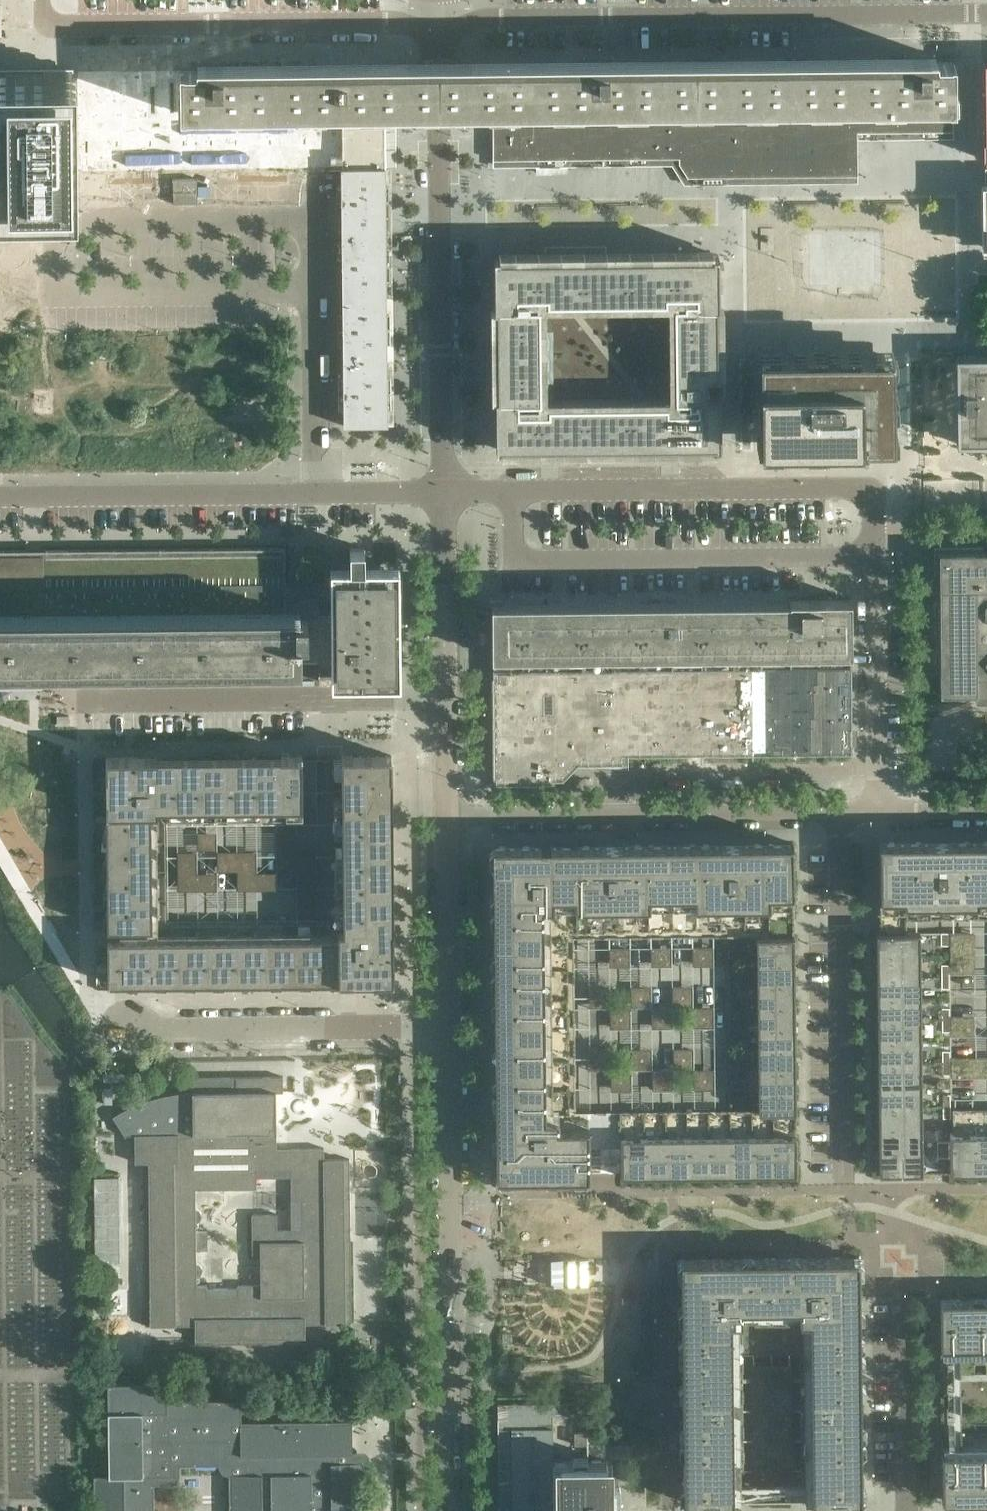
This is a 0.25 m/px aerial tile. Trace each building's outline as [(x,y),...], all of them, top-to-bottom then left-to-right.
[(953,130),(953,89),(952,62),(936,62),(936,57),(824,58),(824,107),(857,107),(857,131),(953,130)] [(857,131),(857,107),(824,107),(824,58),(697,59),(698,156),(680,156),(680,163),(683,169),(688,177),(858,175),(857,131)] [(385,168),(385,138),(385,112),(403,111),(429,111),(447,111),(474,111),(493,110),(493,158),(680,156),(698,156),(697,59),(579,61),(475,62),(447,62),(429,62),(403,62),(198,65),(198,70),(181,70),(182,113),(342,112),(341,168),(385,168)] [(77,71),(2,72),(3,196),(78,195),(78,171),(77,71)] [(386,200),(385,168),(341,168),(342,185),(336,185),(337,201),(386,200)] [(386,232),(386,200),(337,201),(337,217),(342,217),(342,233),(386,232)] [(386,264),(386,232),(342,233),(342,249),(337,249),(337,264),(386,264)] [(497,256),(499,448),(724,446),(722,254),(607,255),(497,256)] [(387,296),(386,264),(337,264),(337,281),(343,281),(343,296),(387,296)] [(387,328),(387,296),(343,296),(343,313),(338,313),(338,329),(387,328)] [(387,360),(387,328),(338,329),(338,345),(343,345),(343,360),(387,360)] [(955,356),(956,444),(986,444),(986,355),(955,356)] [(763,359),(764,446),(833,445),(894,444),(893,357),(763,359)] [(388,392),(387,364),(387,360),(343,360),(344,377),(338,377),(338,392),(388,392)] [(388,425),(388,392),(338,392),(339,409),(344,409),(344,425),(388,425)] [(233,424),(275,426),(276,405),(233,404),(233,424)] [(400,682),(399,567),(365,567),(365,547),(350,548),(350,567),(331,568),(332,615),(318,615),(318,659),(332,659),(333,683),(400,682)] [(935,548),(935,576),(941,576),(941,587),(939,587),(940,588),(941,588),(941,596),(940,596),(940,601),(935,601),(935,602),(935,616),(940,616),(940,625),(935,625),(936,640),(940,640),(940,649),(936,649),(936,664),(940,664),(940,694),(976,693),(976,700),(986,699),(986,547),(935,548)] [(278,583),(284,583),(284,548),(0,551),(0,663),(7,663),(19,663),(31,663),(43,662),(55,662),(67,662),(78,662),(90,662),(101,662),(123,662),(140,661),(151,661),(163,661),(175,661),(186,661),(197,661),(209,661),(220,661),(232,660),(243,660),(255,660),(266,660),(278,660),(289,660),(301,660),(318,659),(318,615),(317,615),(289,616),(285,616),(278,583)] [(851,650),(851,636),(851,598),(790,599),(790,605),(492,609),(493,655),(494,655),(612,654),(613,756),(628,756),(628,754),(641,754),(640,653),(667,653),(712,652),(757,652),(801,651),(849,650),(851,650)] [(317,615),(317,604),(305,604),(305,600),(289,606),(289,616),(317,615)] [(852,752),(851,665),(849,665),(849,650),(801,651),(803,752),(850,751),(850,752),(852,752)] [(803,752),(801,651),(757,652),(758,752),(803,752)] [(713,753),(712,652),(667,653),(668,753),(713,753)] [(758,752),(757,652),(712,652),(713,753),(758,752)] [(668,753),(667,653),(640,653),(641,754),(668,753)] [(613,756),(612,654),(494,655),(495,670),(493,670),(493,678),(492,678),(492,713),(554,712),(554,755),(598,754),(598,756),(613,756)] [(319,684),(318,659),(301,660),(301,684),(319,684)] [(232,685),(232,660),(220,661),(221,685),(232,685)] [(244,684),(243,660),(232,660),(232,685),(244,684)] [(255,684),(255,660),(243,660),(244,684),(255,684)] [(267,684),(266,660),(255,660),(255,684),(267,684)] [(278,684),(278,660),(266,660),(267,684),(278,684)] [(289,684),(289,660),(278,660),(278,684),(289,684)] [(301,684),(301,660),(289,660),(289,684),(301,684)] [(140,686),(140,661),(123,662),(123,686),(140,686)] [(152,686),(151,661),(140,661),(140,686),(152,686)] [(163,685),(163,661),(151,661),(152,686),(163,685)] [(175,685),(175,661),(163,661),(163,685),(175,685)] [(186,685),(186,661),(175,661),(175,685),(186,685)] [(198,685),(197,661),(186,661),(186,685),(198,685)] [(209,685),(209,661),(197,661),(198,685),(209,685)] [(221,685),(220,661),(209,661),(209,685),(221,685)] [(43,687),(43,662),(31,663),(31,687),(43,687)] [(55,687),(55,662),(43,662),(43,687),(55,687)] [(67,687),(67,662),(55,662),(55,687),(67,687)] [(79,687),(78,662),(67,662),(67,687),(79,687)] [(91,686),(90,662),(78,662),(79,687),(91,686)] [(102,686),(101,662),(90,662),(91,686),(102,686)] [(19,687),(19,663),(7,663),(7,687),(19,687)] [(31,687),(31,663),(19,663),(19,687),(31,687)] [(554,755),(554,712),(492,713),(493,784),(555,783),(555,774),(554,755)] [(137,757),(106,757),(106,776),(106,799),(107,814),(107,829),(107,842),(107,857),(107,871),(107,886),(107,900),(108,915),(108,928),(152,928),(151,812),(157,812),(157,807),(303,806),(302,757),(302,755),(281,756),(137,757)] [(340,980),(394,980),(392,755),(342,755),(342,757),(343,929),(337,929),(338,936),(108,938),(108,950),(108,982),(110,982),(126,982),(139,982),(155,982),(168,982),(184,982),(197,982),(213,981),(225,981),(242,981),(254,981),(270,981),(283,981),(299,981),(312,980),(328,980),(340,980)] [(304,769),(334,770),(335,759),(305,758),(304,769)] [(880,898),(904,898),(904,903),(979,902),(979,897),(986,897),(986,841),(879,842),(880,898)] [(794,886),(793,843),(552,846),(553,907),(794,904),(794,886)] [(543,907),(553,907),(552,846),(493,846),(494,917),(494,958),(494,976),(494,982),(495,997),(495,1011),(495,1052),(495,1060),(495,1081),(496,1100),(496,1117),(496,1177),(559,1176),(589,1176),(589,1173),(589,1167),(589,1164),(589,1162),(589,1115),(545,1116),(543,907)] [(920,932),(880,932),(876,932),(877,938),(877,943),(877,956),(920,955),(920,932)] [(738,948),(738,936),(729,936),(729,948),(738,948)] [(794,950),(794,936),(757,936),(757,959),(795,959),(795,955),(794,950)] [(920,977),(920,955),(877,956),(877,968),(877,973),(877,977),(920,977)] [(795,976),(795,971),(795,959),(757,959),(757,981),(795,981),(795,976)] [(738,969),(729,970),(729,981),(738,981),(738,969)] [(921,998),(920,977),(877,977),(877,981),(877,986),(877,999),(921,998)] [(738,993),(738,981),(729,981),(729,993),(738,993)] [(795,993),(795,981),(757,981),(757,1002),(795,1002),(795,998),(795,993)] [(921,1020),(921,998),(877,999),(877,1011),(877,1016),(877,1020),(921,1020)] [(795,1015),(795,1002),(757,1002),(757,1024),(795,1024),(795,1020),(795,1015)] [(738,1013),(729,1013),(729,1024),(738,1024),(738,1013)] [(921,1042),(921,1020),(877,1020),(878,1024),(878,1029),(878,1042),(921,1042)] [(738,1036),(738,1024),(729,1024),(729,1036),(738,1036)] [(795,1037),(795,1024),(757,1024),(758,1046),(795,1045),(795,1041),(795,1037)] [(921,1063),(921,1042),(878,1042),(878,1055),(878,1059),(878,1064),(921,1063)] [(796,1058),(795,1045),(758,1046),(758,1067),(796,1067),(796,1063),(796,1058)] [(738,1056),(729,1056),(730,1068),(739,1067),(738,1056)] [(922,1085),(921,1063),(878,1064),(878,1068),(878,1072),(878,1085),(922,1085)] [(739,1079),(739,1067),(730,1068),(730,1079),(739,1079)] [(796,1080),(796,1067),(758,1067),(758,1089),(796,1088),(796,1084),(796,1080)] [(195,1324),(195,1343),(306,1342),(305,1323),(351,1323),(350,1158),(324,1158),(324,1147),(291,1148),(291,1159),(277,1159),(276,1092),(283,1092),(283,1076),(192,1077),(192,1091),(183,1092),(177,1092),(171,1093),(165,1094),(158,1096),(149,1098),(141,1102),(135,1104),(129,1107),(121,1111),(113,1116),(126,1134),(135,1134),(135,1162),(143,1162),(145,1325),(195,1324)] [(922,1106),(922,1085),(878,1085),(878,1098),(878,1103),(878,1107),(922,1106)] [(796,1112),(796,1106),(796,1101),(796,1088),(758,1089),(758,1129),(796,1128),(796,1125),(796,1112)] [(922,1128),(922,1106),(878,1107),(879,1128),(922,1128)] [(739,1117),(730,1117),(730,1129),(739,1129),(739,1117)] [(922,1149),(922,1128),(879,1128),(879,1141),(879,1146),(879,1150),(922,1149)] [(973,1133),(973,1172),(977,1172),(982,1172),(986,1172),(986,1132),(973,1133)] [(973,1172),(973,1133),(949,1133),(950,1141),(950,1149),(950,1157),(950,1172),(956,1172),(961,1172),(973,1172)] [(797,1174),(796,1134),(773,1135),(774,1174),(778,1174),(783,1174),(797,1174)] [(687,1175),(687,1135),(665,1136),(666,1175),(670,1175),(675,1175),(687,1175)] [(709,1175),(708,1135),(687,1135),(687,1175),(691,1175),(696,1175),(709,1175)] [(730,1175),(730,1135),(708,1135),(709,1175),(713,1175),(718,1175),(730,1175)] [(752,1174),(752,1135),(730,1135),(730,1175),(734,1175),(739,1174),(752,1174)] [(774,1174),(773,1135),(752,1135),(752,1174),(756,1174),(761,1174),(774,1174)] [(644,1176),(644,1136),(621,1136),(621,1162),(621,1167),(621,1173),(621,1176),(626,1176),(631,1176),(644,1176)] [(666,1175),(665,1136),(644,1136),(644,1176),(648,1175),(653,1175),(666,1175)] [(950,1149),(950,1141),(937,1141),(937,1149),(950,1149)] [(922,1173),(922,1149),(879,1150),(879,1154),(879,1159),(879,1173),(922,1173)] [(950,1157),(950,1149),(937,1149),(937,1157),(950,1157)] [(120,1261),(119,1177),(95,1177),(96,1262),(120,1261)] [(707,1501),(773,1501),(795,1500),(839,1500),(837,1318),(860,1318),(860,1288),(844,1288),(844,1269),(829,1269),(829,1257),(802,1257),(711,1258),(711,1270),(696,1270),(697,1290),(681,1290),(682,1320),(705,1320),(707,1501)] [(589,1258),(551,1259),(551,1285),(589,1285),(589,1259),(589,1258)] [(939,1299),(940,1353),(940,1372),(941,1415),(941,1435),(942,1499),(986,1499),(986,1299),(939,1299)] [(363,1461),(347,1462),(347,1452),(353,1452),(352,1420),(241,1421),(241,1399),(167,1400),(167,1383),(108,1383),(109,1475),(94,1475),(94,1510),(154,1510),(154,1484),(172,1483),(176,1482),(179,1478),(180,1475),(180,1464),(229,1464),(230,1510),(364,1510),(363,1461)] [(553,1414),(588,1414),(588,1402),(498,1403),(499,1507),(555,1507),(555,1495),(565,1495),(565,1510),(577,1510),(577,1501),(589,1500),(588,1460),(553,1461),(553,1414)] [(588,1444),(588,1431),(574,1432),(574,1444),(588,1444)] [(607,1460),(588,1460),(589,1500),(577,1501),(577,1510),(607,1510),(607,1460)] [(565,1495),(555,1495),(555,1507),(499,1507),(499,1510),(565,1510),(565,1495)]
